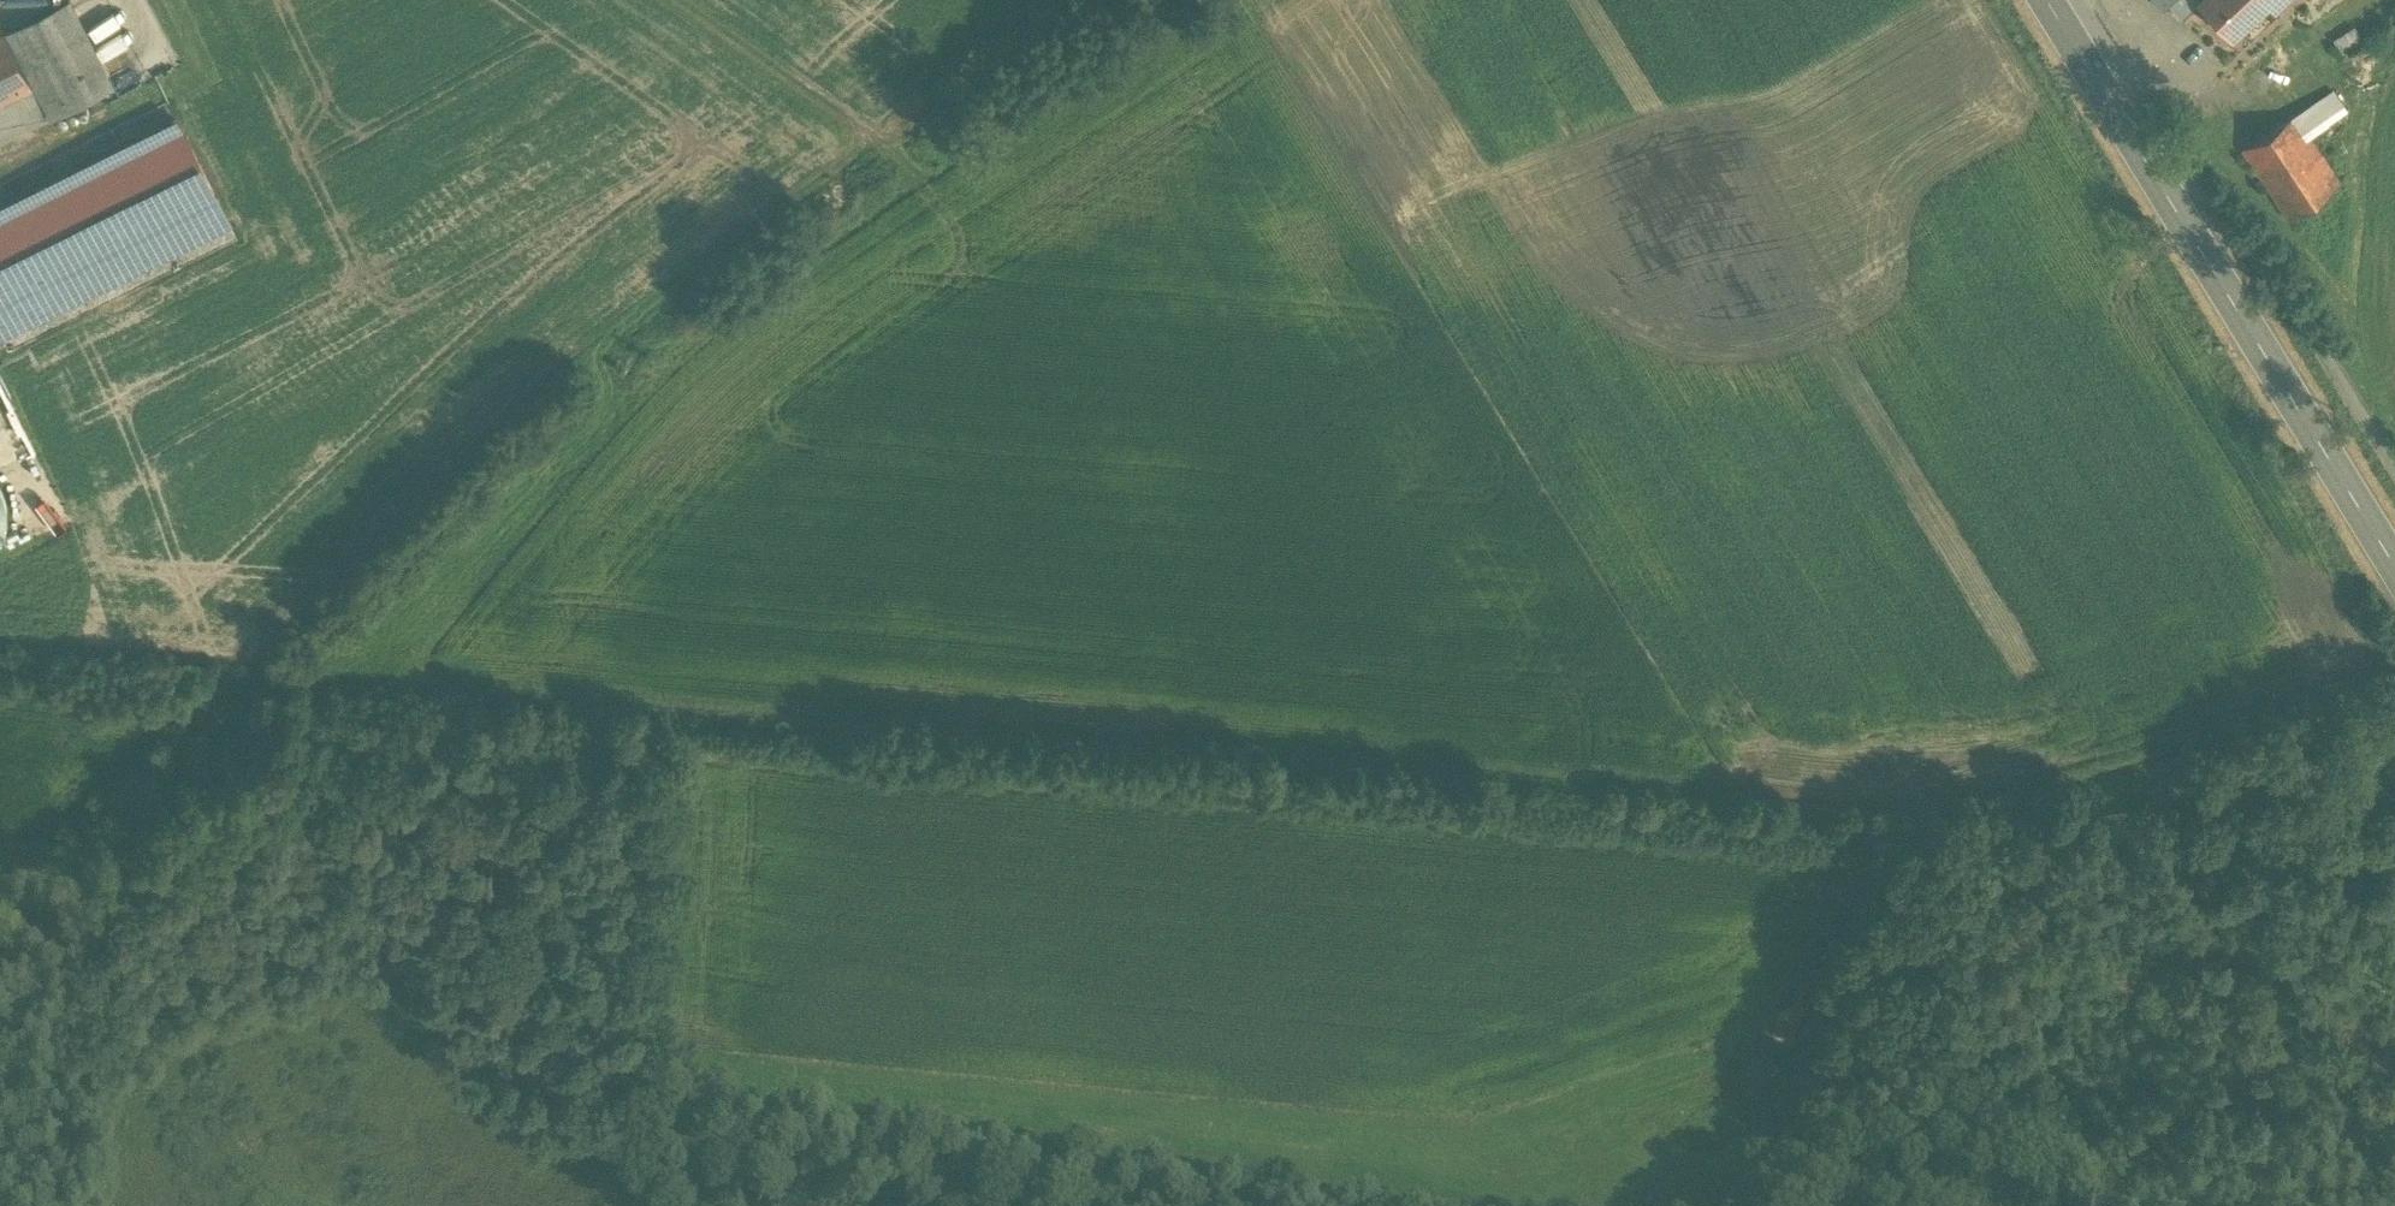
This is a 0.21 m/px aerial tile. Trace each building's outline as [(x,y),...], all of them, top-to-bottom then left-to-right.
[(70,0),(9,32),(53,117),(113,85),(70,0)] [(2181,18),(2199,2),(2198,1),(2200,0),(2165,0),(2181,18)] [(2198,1),(2199,2),(2229,34),(2266,0),(2265,0),(2200,0),(2198,1)] [(0,36),(0,144),(49,119),(5,33),(0,36)] [(2316,101),(2242,149),(2288,218),(2340,183),(2309,136),(2329,122),(2316,101)] [(177,112),(0,201),(0,340),(233,223),(177,112)]
